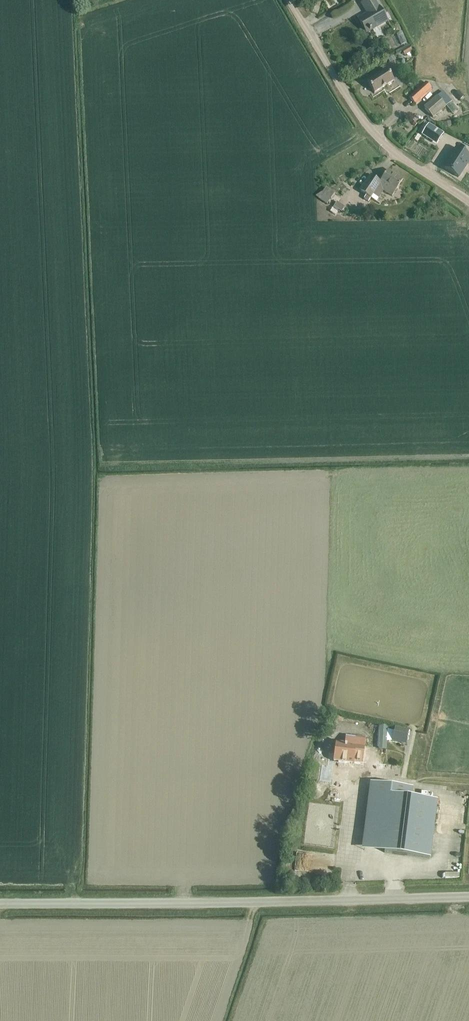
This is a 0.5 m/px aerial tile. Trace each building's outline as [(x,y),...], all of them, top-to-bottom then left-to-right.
[(356,20),(364,34),(386,20),(389,19),(386,14),(384,16),(379,7),(378,7),(374,0),(368,0),(360,5),(363,9),(365,8),(368,13),(356,20)] [(401,51),(409,47),(407,44),(395,52),(396,54),(401,51)] [(409,47),(401,51),(404,56),(411,52),(409,47)] [(369,60),(377,55),(373,48),(365,53),(369,60)] [(385,70),(366,81),(373,93),(392,81),(385,70)] [(418,90),(409,98),(414,104),(423,96),(431,88),(426,82),(418,90)] [(443,91),(424,108),(433,118),(446,107),(452,114),(458,109),(452,102),(443,91)] [(458,91),(454,94),(460,100),(463,97),(458,91)] [(433,135),(440,140),(443,134),(429,125),(422,136),(429,140),(433,135)] [(468,161),(468,156),(456,148),(443,168),(458,178),(464,170),(468,161)] [(376,202),(383,191),(392,196),(403,180),(388,170),(379,182),(371,176),(360,191),(366,195),(364,198),(369,202),(371,199),(376,202)] [(326,188),(322,193),(331,199),(334,194),(326,188)] [(387,742),(387,730),(387,726),(380,726),(378,749),(386,750),(387,742)] [(394,728),(391,742),(399,743),(405,745),(408,731),(402,730),(394,728)] [(362,764),(365,747),(360,746),(356,746),(357,742),(357,738),(346,737),(345,744),(339,743),(336,743),(334,752),(333,762),(346,763),(354,764),(354,763),(359,763),(362,764)] [(385,838),(383,852),(429,858),(436,800),(408,797),(409,787),(371,782),(365,835),(385,838)] [(313,869),(314,852),(299,851),(298,868),(313,869)]
